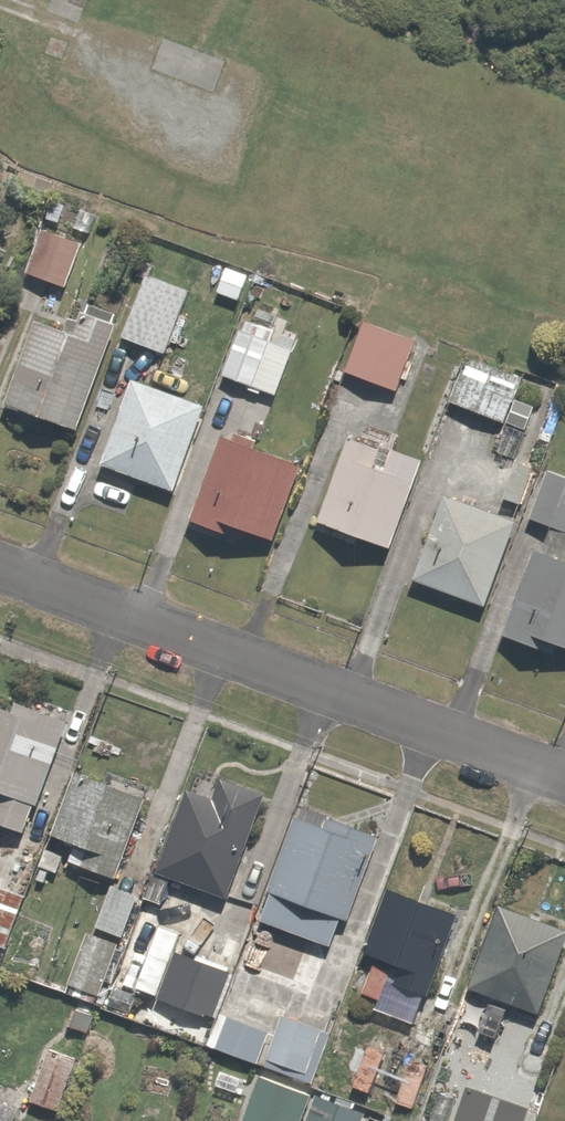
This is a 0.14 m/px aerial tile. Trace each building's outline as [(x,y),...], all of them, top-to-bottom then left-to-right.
[(93,248),(56,229),(34,273),(70,292),(93,248)] [(198,293),(153,276),(129,337),(174,355),(198,293)] [(69,336),(45,327),(13,404),(91,436),(125,354),(114,349),(125,324),(82,306),(69,336)] [(304,343),(252,322),(230,375),(282,396),(304,343)] [(427,347),(371,323),(351,371),(407,394),(427,347)] [(479,362),(459,401),(536,440),(550,413),(526,400),(531,390),(479,362)] [(213,407),(143,382),(113,463),(183,489),(213,407)] [(311,469),(233,437),(198,522),(251,544),(255,535),(280,545),(311,469)] [(435,469),(359,438),(326,522),(400,553),(435,469)] [(561,528),(511,635),(562,658),(564,653),(564,475),(559,472),(538,519),(561,528)] [(527,523),(457,495),(423,582),(492,610),(527,523)] [(11,795),(2,817),(37,831),(80,720),(28,700),(22,716),(0,707),(0,791),(11,795)] [(87,766),(58,831),(133,864),(162,799),(87,766)] [(222,796),(200,787),(167,874),(242,902),(281,801),(228,781),(222,796)] [(329,832),(305,823),(270,922),(342,948),(383,834),(334,817),(329,832)] [(0,881),(0,965),(4,966),(35,896),(0,881)] [(156,900),(123,885),(75,983),(107,999),(156,900)] [(474,922),(396,891),(370,953),(384,958),(368,998),(389,1007),(388,1010),(431,1028),(474,922)] [(523,1007),(559,1020),(564,1003),(564,927),(510,908),(481,993),(501,1000),(523,1007)] [(213,968),(184,954),(163,997),(192,1011),(213,968)] [(523,1007),(501,1000),(489,1035),(510,1042),(523,1007)] [(224,1013),(213,1041),(317,1085),(337,1038),(292,1019),(284,1038),(224,1013)] [(563,1049),(539,1039),(524,1076),(547,1086),(563,1049)] [(88,1070),(56,1058),(38,1104),(71,1116),(88,1070)] [(327,1099),(318,1120),(372,1120),(373,1119),(327,1099)] [(0,1102),(0,1120),(25,1120),(28,1111),(0,1102)]
